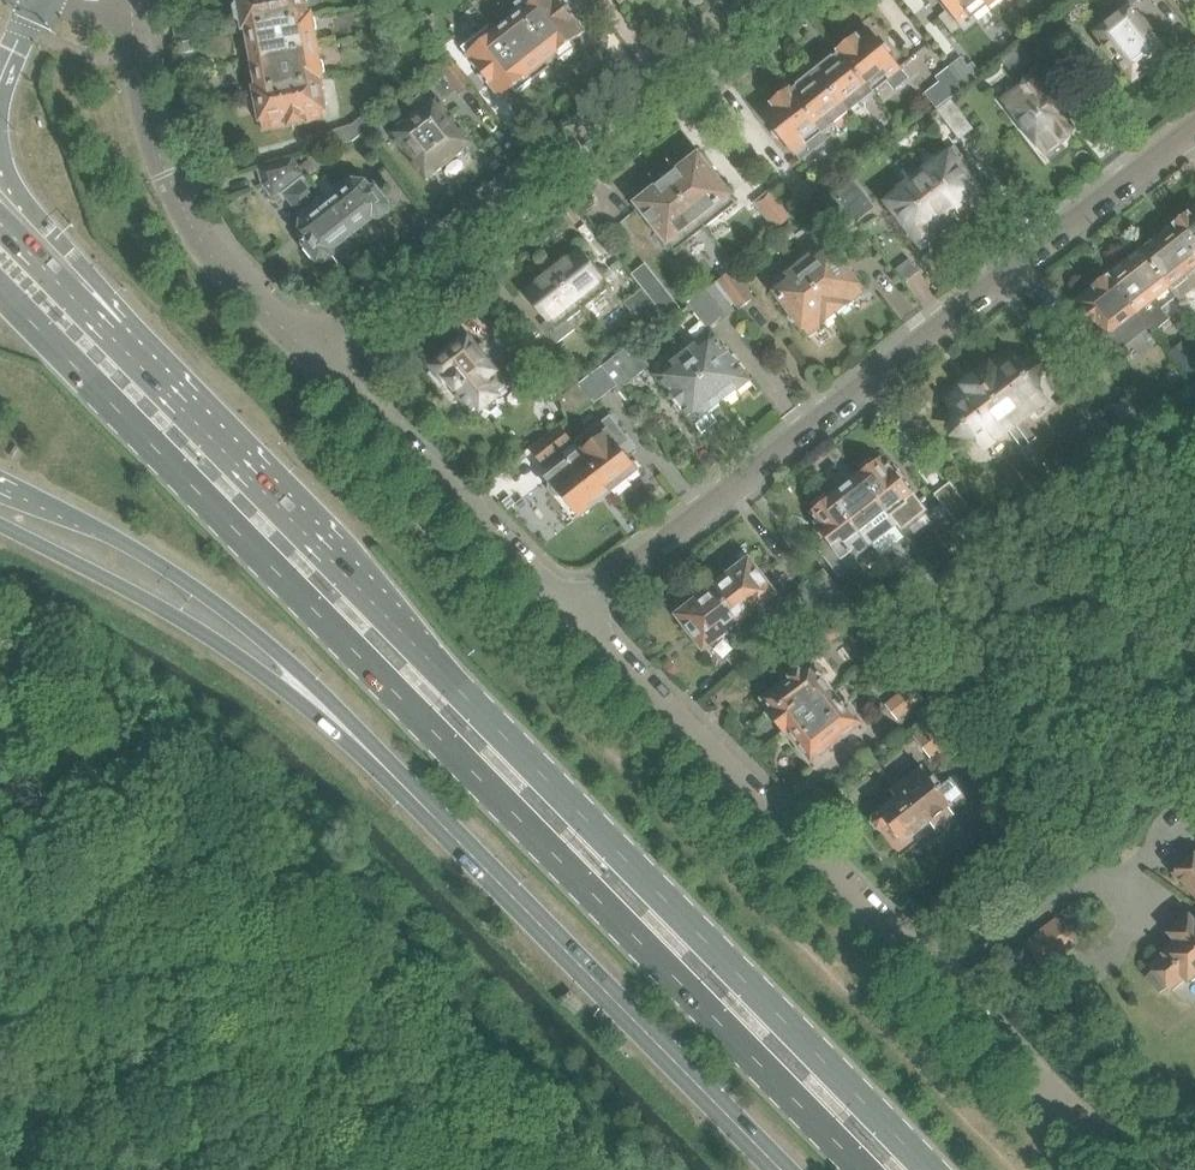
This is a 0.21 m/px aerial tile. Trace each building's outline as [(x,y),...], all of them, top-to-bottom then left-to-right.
[(306,3),(308,0),(240,0),(240,2),(236,7),(238,19),(243,23),(244,28),(312,16),(312,14),(308,15),(306,3)] [(561,59),(577,47),(573,42),(585,33),(559,0),(523,0),(518,4),(561,59)] [(988,3),(986,0),(943,0),(950,10),(942,17),(954,32),(962,25),(966,30),(977,22),(972,16),(987,4),(988,3)] [(988,3),(987,4),(991,10),(1004,0),(986,0),(988,3)] [(560,60),(561,59),(518,4),(490,26),(534,81),(551,67),(547,62),(556,55),(560,60)] [(1115,57),(1135,82),(1152,69),(1150,67),(1167,54),(1131,7),(1097,33),(1107,46),(1106,47),(1114,58),(1115,57)] [(318,46),(315,32),(318,28),(317,19),(312,16),(244,28),(245,29),(248,28),(253,58),(318,46)] [(430,29),(441,46),(453,38),(441,21),(430,29)] [(517,94),(534,81),(490,26),(462,48),(467,54),(468,54),(502,97),(503,96),(504,97),(514,89),(517,94)] [(1045,58),(1058,48),(1043,28),(1020,45),(1033,61),(1042,54),(1045,58)] [(840,51),(872,94),(874,93),(870,88),(886,76),(889,79),(890,78),(896,85),(905,78),(901,72),(902,71),(870,30),(858,38),(857,37),(840,51)] [(255,89),(324,76),(327,72),(325,62),(320,58),(318,46),(253,58),(259,87),(255,88),(255,89)] [(847,113),(872,94),(840,51),(838,53),(832,57),(825,56),(812,66),(847,113)] [(966,88),(983,75),(974,63),(968,67),(962,58),(950,68),(966,88)] [(460,94),(471,85),(454,63),(437,77),(451,96),(457,91),(460,94)] [(824,132),(847,113),(812,66),(799,76),(799,83),(791,90),(819,128),(820,128),(824,132)] [(947,101),(966,88),(950,68),(937,77),(944,87),(939,90),(947,101)] [(324,76),(255,89),(257,99),(251,100),(253,113),(260,112),(261,121),(262,121),(264,130),(327,118),(326,109),(330,103),(328,93),(322,89),(320,78),(323,78),(324,76)] [(1077,129),(1036,76),(1004,101),(1045,153),(1077,129)] [(803,142),(819,128),(791,90),(774,103),(775,104),(764,113),(796,155),(797,154),(799,155),(808,148),(803,142)] [(471,144),(437,100),(393,134),(427,178),(471,144)] [(961,140),(974,129),(952,100),(938,111),(961,140)] [(326,134),(329,147),(354,140),(375,124),(368,115),(352,127),(326,134)] [(917,175),(952,220),(960,214),(958,212),(966,206),(971,213),(984,203),(979,196),(983,192),(950,149),(917,175)] [(669,180),(707,228),(737,204),(699,157),(669,180)] [(276,198),(306,174),(294,159),(261,169),(266,186),(276,198)] [(832,189),(857,222),(875,208),(850,175),(832,189)] [(944,226),(952,220),(917,175),(885,200),(923,250),(940,237),(934,230),(942,224),(944,226)] [(385,190),(383,192),(381,189),(371,188),(366,183),(353,181),(350,184),(348,182),(338,190),(327,176),(316,184),(329,200),(328,201),(354,234),(374,218),(380,219),(389,212),(390,201),(388,199),(391,197),(385,190)] [(354,234),(328,201),(310,178),(289,195),(302,211),(304,209),(307,214),(305,216),(307,217),(303,220),(302,233),(306,239),(305,249),(307,252),(304,254),(310,260),(312,258),(314,261),(325,262),(334,256),(334,250),(354,234)] [(677,251),(707,228),(669,180),(639,204),(677,251)] [(771,192),(756,204),(776,230),(791,218),(771,192)] [(832,193),(817,205),(840,235),(855,223),(832,193)] [(1192,212),(1191,211),(1173,225),(1173,226),(1194,254),(1194,209),(1192,212)] [(1141,251),(1178,299),(1181,302),(1194,291),(1194,254),(1173,226),(1141,251)] [(798,265),(836,314),(864,292),(827,242),(798,265)] [(553,271),(583,310),(610,289),(580,250),(553,271)] [(1178,299),(1141,251),(1112,274),(1111,273),(1108,276),(1147,325),(1159,340),(1175,327),(1163,311),(1178,299)] [(645,265),(633,275),(641,286),(654,276),(645,265)] [(808,336),(836,314),(798,265),(770,286),(808,336)] [(569,321),(583,310),(553,271),(526,292),(549,321),(543,326),(557,345),(576,331),(569,321)] [(719,281),(742,310),(755,300),(733,271),(719,281)] [(1126,342),(1147,325),(1108,276),(1092,288),(1092,289),(1075,302),(1080,308),(1079,309),(1094,328),(1104,340),(1117,330),(1126,342)] [(734,313),(713,286),(690,304),(709,328),(719,321),(721,323),(734,313)] [(663,315),(648,297),(643,290),(625,304),(645,330),(663,316),(663,315)] [(671,298),(659,308),(665,316),(667,319),(680,309),(671,298)] [(685,354),(722,401),(749,380),(712,333),(685,354)] [(431,366),(447,387),(450,384),(458,394),(460,393),(462,396),(459,398),(471,413),(478,408),(481,412),(485,409),(492,414),(500,407),(499,402),(504,398),(501,394),(509,388),(470,337),(431,366)] [(603,366),(618,385),(621,389),(651,366),(633,342),(603,366)] [(1182,344),(1170,353),(1189,376),(1194,372),(1194,360),(1182,344)] [(1023,420),(1048,401),(1037,385),(1041,382),(1043,375),(1035,364),(1027,364),(1022,368),(1011,353),(978,377),(1029,446),(1032,444),(1038,440),(1023,420)] [(694,423),(722,401),(685,354),(658,376),(694,423)] [(562,397),(578,385),(563,365),(547,377),(562,397)] [(596,402),(618,385),(603,366),(581,382),(594,398),(593,399),(596,402)] [(1024,450),(1029,446),(978,377),(945,401),(957,416),(952,420),(950,427),(961,438),(968,439),(973,435),(985,450),(1009,431),(1023,450),(1024,450)] [(570,418),(593,399),(594,398),(581,382),(578,385),(562,397),(561,398),(564,411),(570,418)] [(1127,426),(1141,416),(1128,399),(1114,409),(1127,426)] [(1127,426),(1114,409),(1110,405),(1096,415),(1113,437),(1127,426)] [(639,470),(621,447),(631,440),(611,414),(574,441),(583,452),(582,453),(612,491),(639,470)] [(561,427),(531,450),(544,466),(574,444),(561,427)] [(1024,450),(1023,450),(1021,452),(1027,460),(1038,453),(1032,444),(1029,446),(1024,450)] [(579,517),(612,491),(582,453),(550,478),(553,483),(552,489),(556,494),(562,495),(579,517)] [(862,474),(892,513),(905,503),(903,500),(912,493),(902,480),(903,479),(890,462),(885,465),(880,459),(876,463),(873,459),(861,468),(864,472),(862,474)] [(901,524),(892,513),(862,474),(853,480),(848,479),(840,485),(841,489),(833,496),(873,546),(901,524)] [(960,525),(974,513),(951,483),(936,495),(960,525)] [(858,558),(873,546),(833,496),(829,499),(826,496),(814,505),(817,508),(812,512),(817,519),(813,522),(818,528),(816,529),(825,540),(826,539),(828,542),(819,549),(841,577),(856,565),(857,564),(857,563),(858,561),(858,560),(858,558)] [(763,604),(768,610),(788,594),(778,581),(771,586),(750,559),(714,587),(741,621),(763,604)] [(812,579),(829,600),(841,590),(825,569),(812,579)] [(705,649),(741,621),(714,587),(678,615),(705,649)] [(851,625),(841,612),(835,605),(823,614),(830,621),(815,633),(826,646),(851,625)] [(762,652),(776,642),(766,629),(752,639),(762,652)] [(868,668),(882,657),(877,652),(873,656),(870,652),(861,659),(868,668)] [(882,657),(868,668),(875,677),(890,665),(882,657)] [(785,732),(837,692),(815,664),(797,678),(795,676),(779,689),(780,691),(767,701),(774,711),(771,714),(785,732)] [(911,688),(888,705),(899,719),(923,700),(911,688)] [(789,730),(812,759),(860,722),(837,692),(785,732),(785,733),(789,730)] [(957,816),(950,806),(953,804),(923,767),(893,791),(899,797),(875,816),(874,824),(878,829),(885,830),(890,826),(904,843),(931,822),(937,831),(957,816)] [(1177,874),(1194,895),(1194,858),(1177,874)] [(1191,916),(1172,933),(1181,943),(1152,967),(1155,970),(1148,977),(1161,993),(1169,986),(1171,989),(1186,976),(1190,981),(1194,977),(1194,921),(1191,916)] [(1055,919),(1021,944),(1041,972),(1075,946),(1055,919)]
